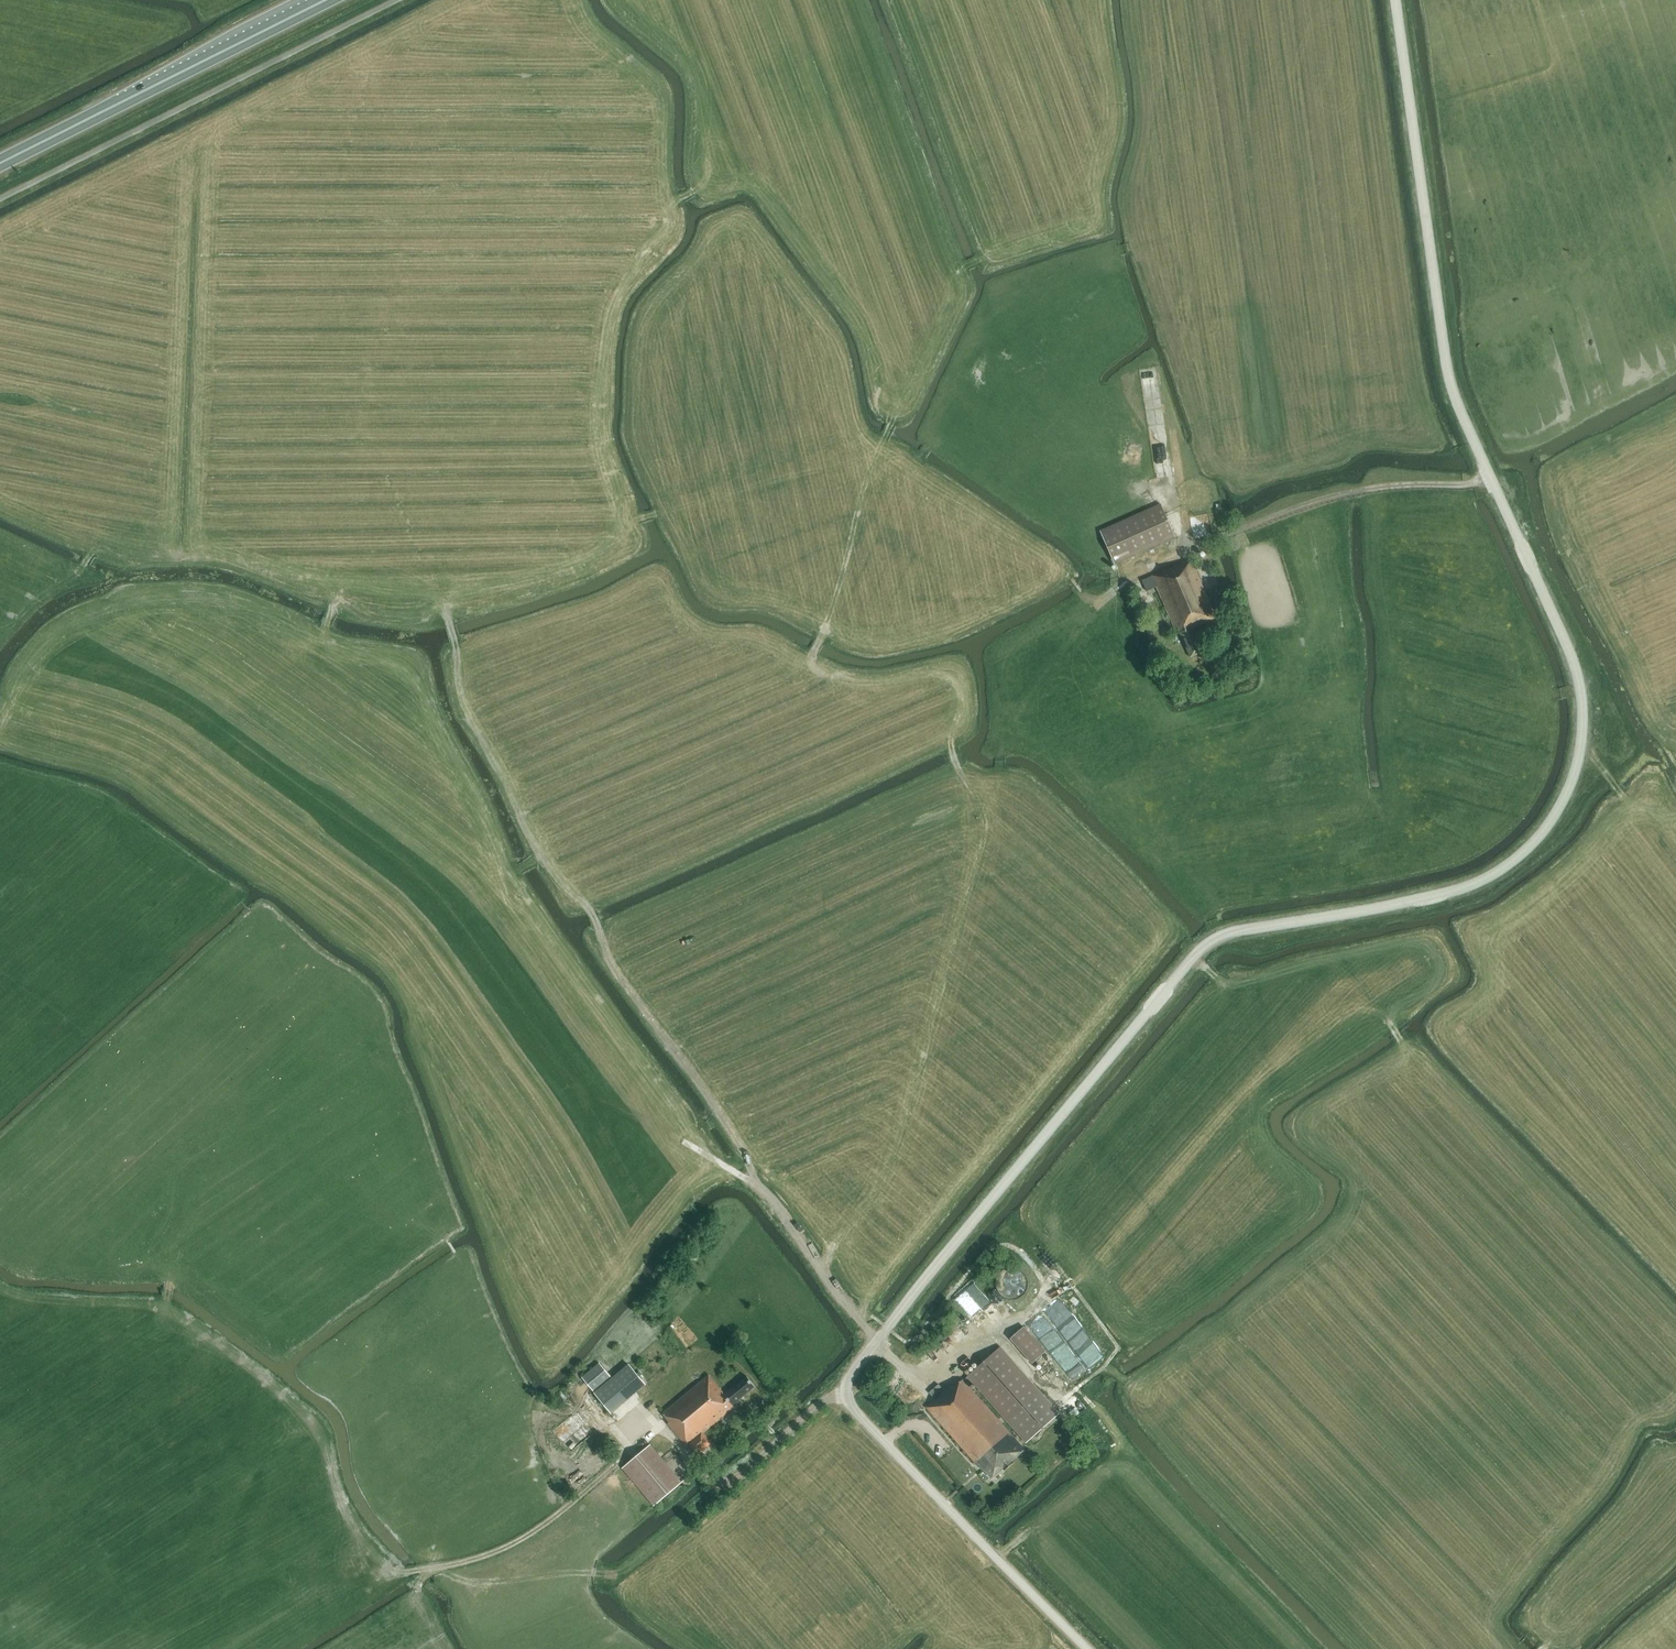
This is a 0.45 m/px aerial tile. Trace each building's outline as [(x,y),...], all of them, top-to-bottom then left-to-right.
[(1115,565),(1176,538),(1161,504),(1100,531),(1115,565)] [(1192,628),(1216,618),(1192,562),(1182,566),(1181,564),(1142,581),(1147,591),(1157,587),(1175,629),(1178,628),(1191,657),(1202,653),(1192,628)] [(979,1304),(987,1314),(995,1307),(987,1298),(979,1304)] [(1032,1363),(1046,1351),(1023,1326),(1010,1338),(1032,1363)] [(1059,1413),(1000,1347),(967,1376),(968,1376),(964,1380),(963,1379),(954,1387),(952,1384),(945,1391),(939,1384),(929,1392),(935,1399),(926,1407),(975,1463),(977,1461),(992,1478),(1003,1468),(1005,1470),(1013,1462),(1012,1460),(1023,1451),(1023,1450),(1025,1449),(968,1385),(972,1381),(1026,1442),(1059,1413)] [(1098,1353),(1085,1361),(1090,1369),(1103,1361),(1098,1353)] [(1075,1381),(1088,1371),(1080,1361),(1067,1371),(1075,1381)] [(595,1393),(612,1378),(600,1363),(582,1377),(595,1393)] [(646,1384),(629,1364),(612,1378),(595,1393),(612,1413),(646,1384)] [(732,1405),(755,1386),(747,1376),(724,1394),(709,1376),(663,1413),(670,1421),(668,1423),(687,1446),(689,1445),(697,1455),(712,1443),(703,1433),(729,1412),(728,1410),(733,1406),(732,1405)] [(682,1482),(650,1444),(622,1468),(654,1506),(682,1482)] [(692,1482),(688,1476),(682,1481),(682,1482),(686,1487),(692,1482)]
